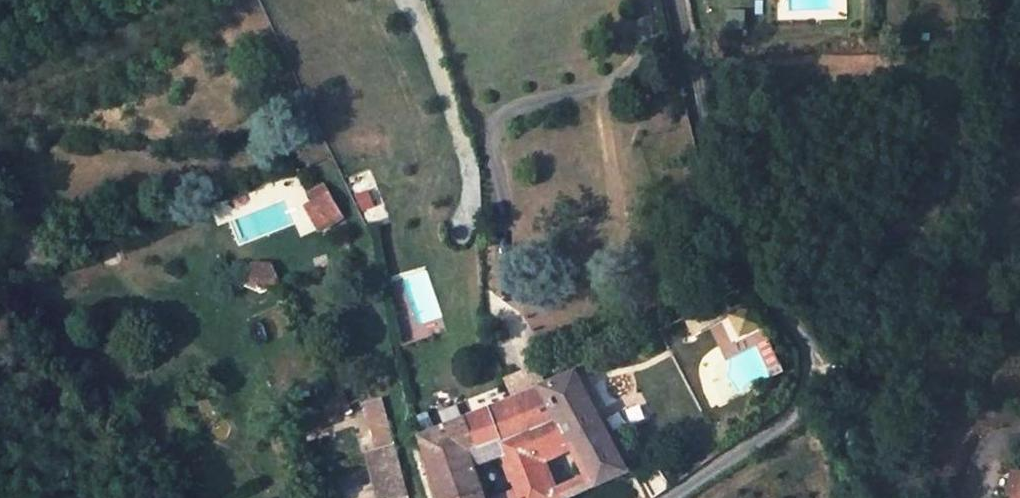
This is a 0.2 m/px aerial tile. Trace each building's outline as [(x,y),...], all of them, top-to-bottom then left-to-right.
[(324,224),(314,203),(301,208),(311,229),(324,224)] [(751,306),(728,316),(738,338),(761,329),(751,306)] [(576,373),(469,420),(480,447),(505,437),(520,497),(568,497),(628,470),(576,373)] [(476,464),(472,451),(480,447),(469,420),(427,439),(445,497),(487,497),(476,464)] [(380,451),(395,448),(391,430),(376,432),(380,451)] [(505,437),(480,447),(472,451),(476,464),(494,457),(505,497),(520,497),(505,437)] [(1003,471),(999,491),(1006,492),(1005,497),(1019,497),(1019,475),(1003,471)]
